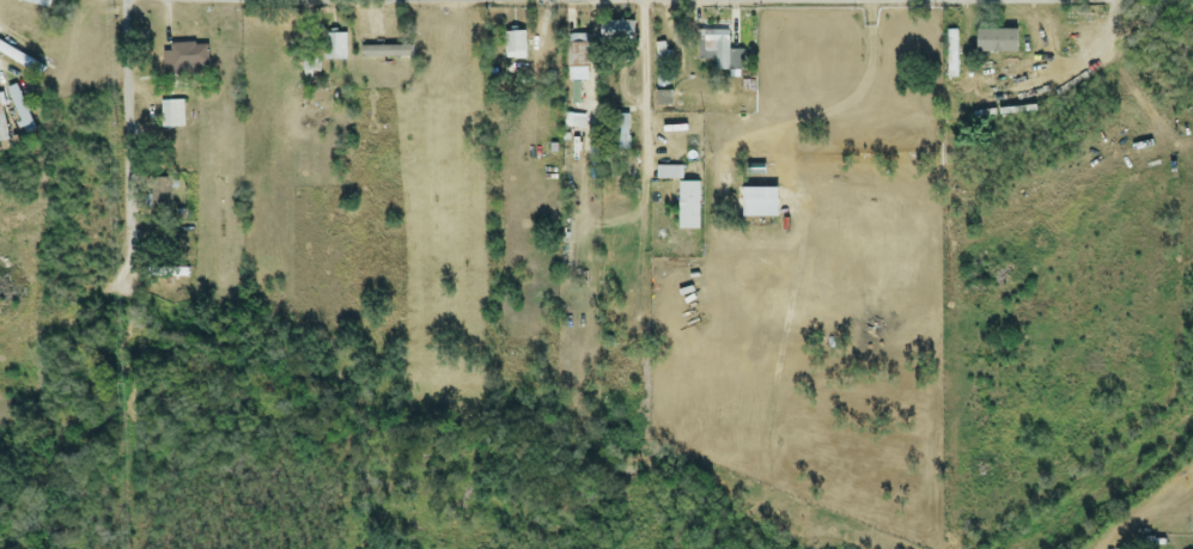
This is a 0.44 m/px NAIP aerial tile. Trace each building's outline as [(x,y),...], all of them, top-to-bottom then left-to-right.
[(45,9),(48,0),(16,0),(45,9)] [(634,21),(600,21),(600,44),(634,44),(634,21)] [(716,53),(716,72),(741,72),(741,30),(702,30),(702,53),(716,53)] [(958,30),(946,30),(946,78),(958,78),(958,30)] [(525,61),(525,32),(504,32),(505,61),(525,61)] [(346,61),(345,34),(322,34),(322,61),(346,61)] [(386,41),(386,69),(404,69),(404,41),(386,41)] [(670,43),(656,43),(657,79),(671,79),(670,43)] [(208,74),(208,45),(163,45),(163,74),(208,74)] [(590,46),(583,46),(581,62),(589,63),(590,46)] [(2,56),(47,82),(52,73),(7,48),(2,56)] [(9,88),(19,134),(31,131),(21,85),(9,88)] [(161,128),(184,128),(184,100),(161,100),(161,128)] [(10,141),(0,105),(0,144),(10,141)] [(171,212),(171,178),(150,178),(150,212),(171,212)] [(678,230),(699,230),(699,183),(678,183),(678,230)]
